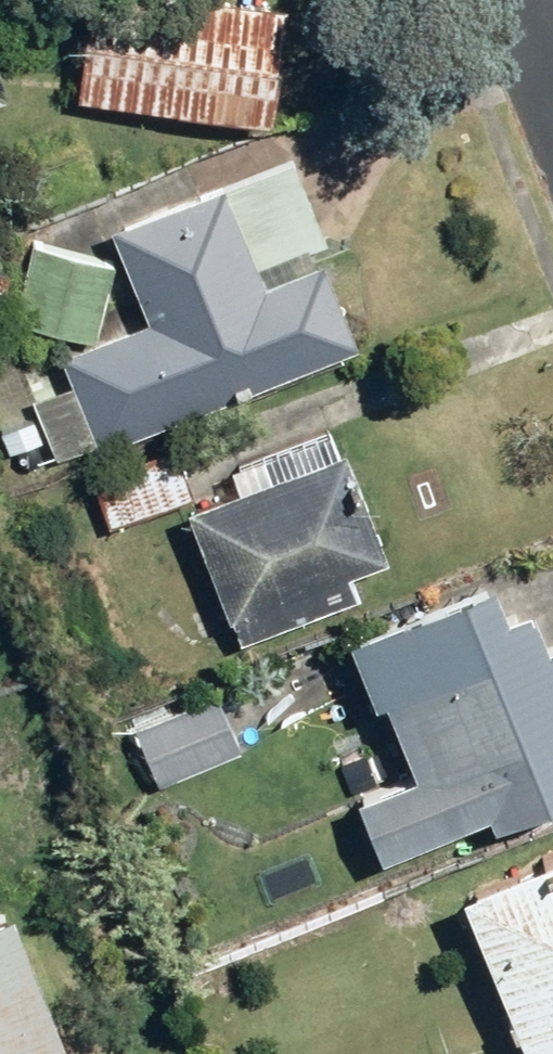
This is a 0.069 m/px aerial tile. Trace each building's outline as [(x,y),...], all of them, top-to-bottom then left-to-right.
[(187,0),(70,0),(57,102),(252,126),(266,10),(187,0)] [(284,163),(216,190),(251,273),(318,246),(284,163)] [(52,468),(345,348),(309,260),(250,284),(209,184),(98,230),(136,322),(51,356),(63,385),(24,401),(52,468)] [(105,265),(25,247),(8,320),(88,338),(105,265)] [(168,445),(84,476),(104,528),(188,497),(168,445)] [(331,449),(172,509),(225,648),(350,601),(341,576),(374,563),(331,449)] [(552,803),(552,695),(550,688),(552,687),(552,648),(537,655),(503,573),(326,645),(352,708),(364,703),(393,773),(335,797),(363,864),(472,820),(477,833),(552,803)] [(212,694),(124,727),(146,785),(234,752),(212,694)] [(437,900),(505,1053),(552,1053),(552,849),(437,900)] [(0,927),(0,1053),(50,1053),(0,927)]
